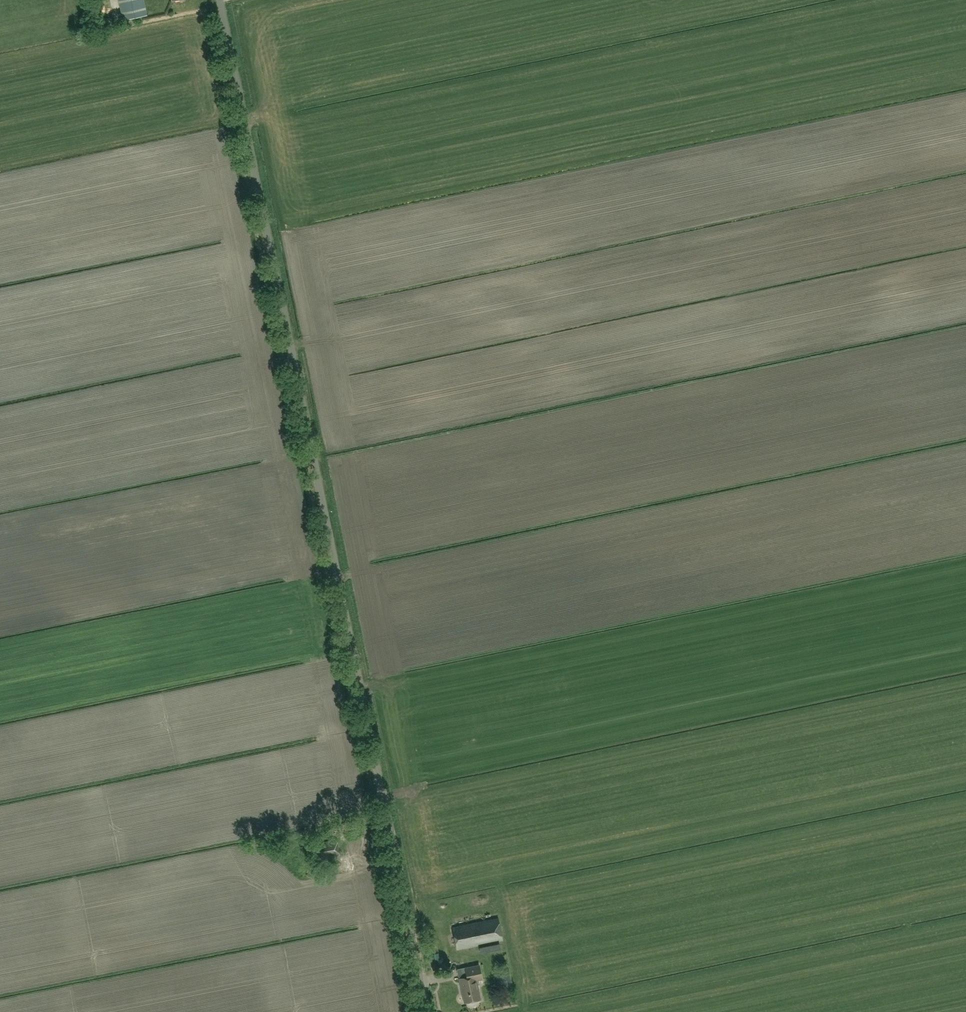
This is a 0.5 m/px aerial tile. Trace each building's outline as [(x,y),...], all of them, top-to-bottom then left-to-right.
[(147,15),(144,0),(119,0),(123,20),(147,15)] [(457,949),(503,940),(499,918),(453,927),(457,949)] [(482,979),(481,974),(480,965),(467,967),(469,976),(460,978),(465,1002),(481,999),(477,980),(482,979)] [(511,985),(509,973),(501,975),(502,977),(497,978),(498,986),(504,985),(504,987),(511,985)]
